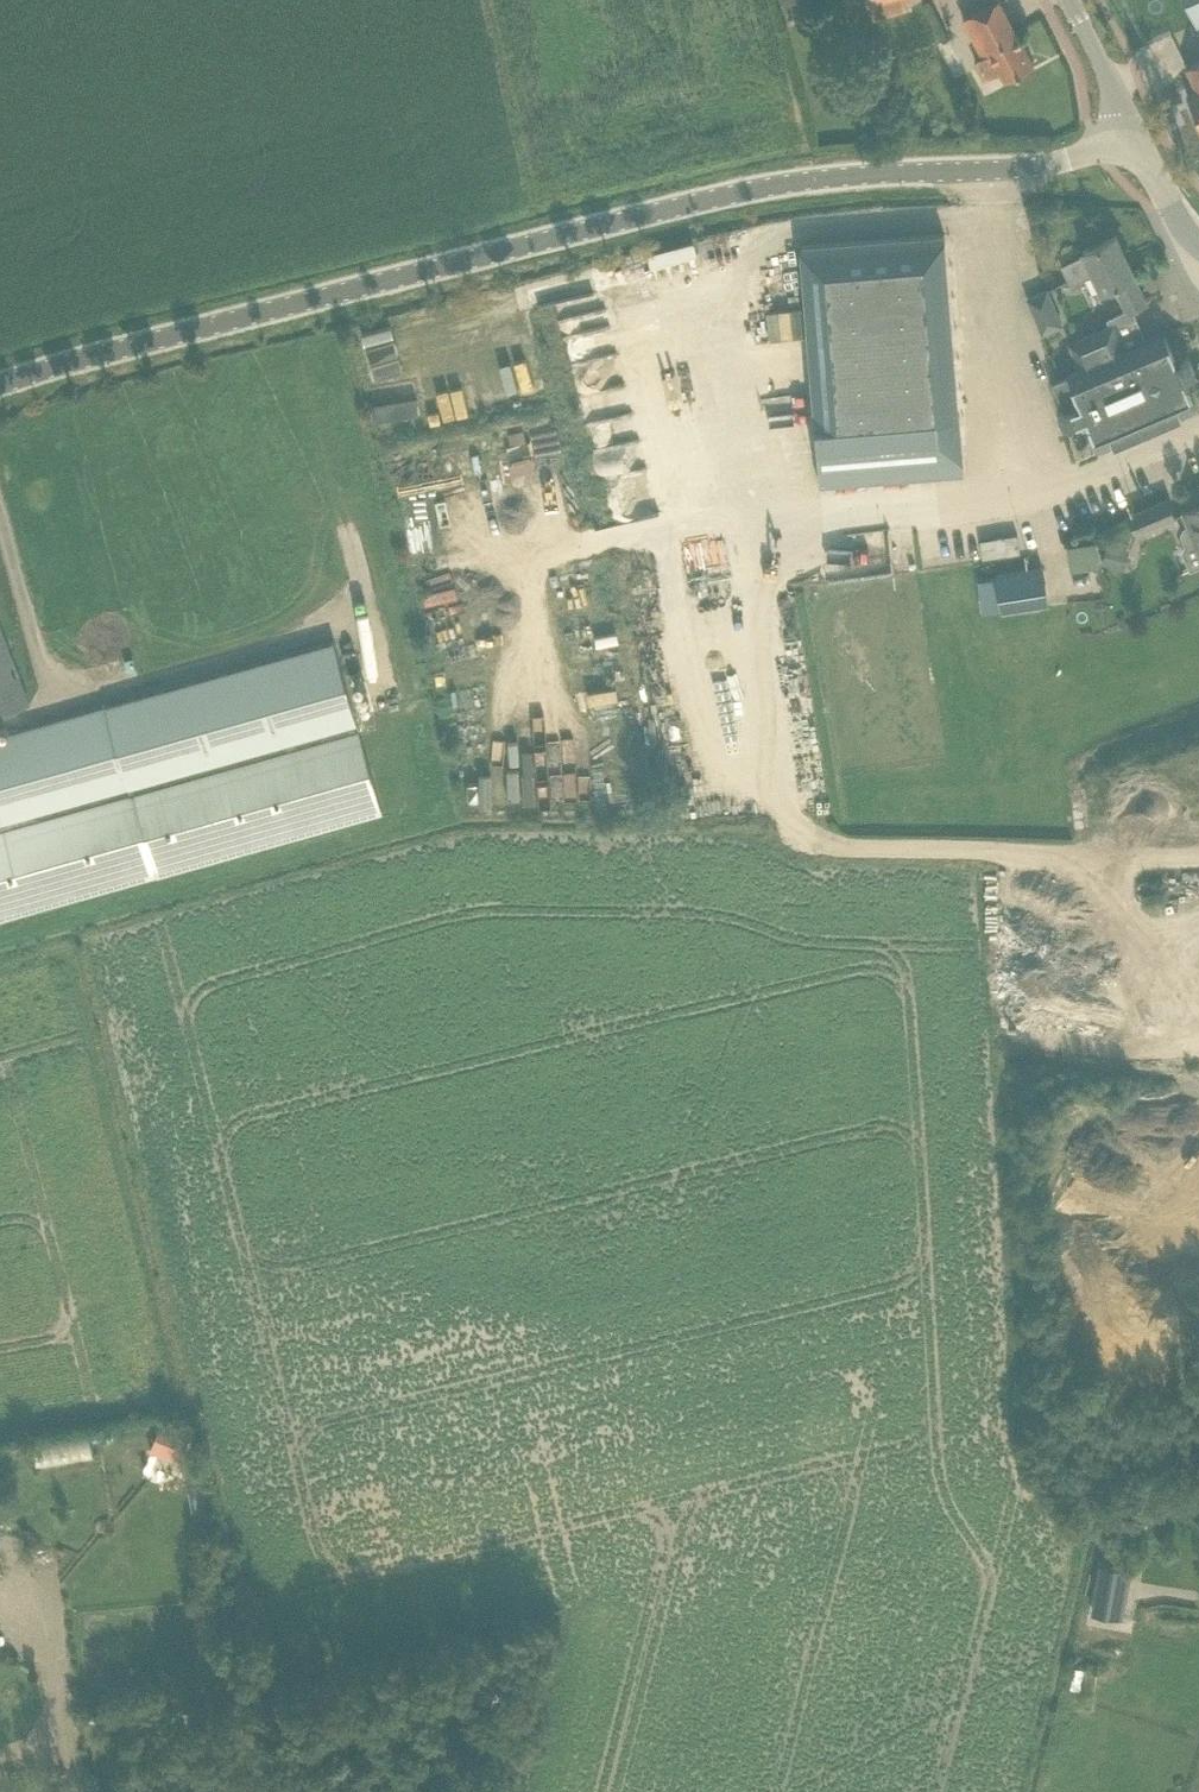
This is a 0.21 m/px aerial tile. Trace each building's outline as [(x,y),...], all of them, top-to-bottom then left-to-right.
[(874,19),(891,14),(906,9),(904,0),(869,0),(874,19)] [(983,56),(975,60),(985,80),(1000,72),(1004,79),(1034,63),(1000,0),(996,0),(963,18),(983,56)] [(1197,24),(1198,23),(1198,0),(1187,0),(1197,24)] [(1171,35),(1137,51),(1151,82),(1186,66),(1171,35)] [(1198,121),(1198,61),(1186,67),(1197,89),(1186,95),(1198,121)] [(800,246),(820,484),(964,473),(944,234),(800,246)] [(1061,266),(1070,285),(1094,274),(1102,290),(1114,284),(1129,316),(1146,308),(1131,276),(1134,274),(1115,234),(1083,250),(1085,255),(1061,266)] [(689,241),(641,255),(645,267),(693,253),(689,241)] [(1047,290),(1027,299),(1032,311),(1052,302),(1047,290)] [(786,307),(763,309),(766,337),(789,334),(786,307)] [(1070,343),(1081,369),(1123,351),(1112,325),(1070,343)] [(1081,369),(1052,381),(1064,411),(1058,413),(1064,427),(1086,418),(1099,447),(1196,406),(1184,378),(1194,373),(1188,357),(1181,360),(1177,350),(1173,352),(1165,333),(1123,351),(1081,369)] [(369,400),(414,392),(412,379),(367,387),(369,400)] [(1174,519),(1166,501),(1128,517),(1136,535),(1174,519)] [(1183,512),(1189,526),(1184,528),(1182,534),(1186,545),(1193,548),(1197,546),(1198,550),(1198,505),(1183,512)] [(1098,542),(1069,547),(1073,570),(1101,565),(1098,542)] [(1108,546),(1104,563),(1122,568),(1127,551),(1108,546)] [(995,575),(1001,612),(1048,605),(1042,567),(995,575)] [(29,705),(0,628),(0,716),(29,705)] [(382,812),(381,811),(357,725),(334,642),(0,736),(0,920),(382,812)] [(354,650),(342,653),(347,673),(358,670),(354,650)] [(576,801),(592,801),(591,778),(575,778),(576,801)] [(161,1419),(142,1476),(176,1487),(195,1430),(161,1419)] [(1134,1500),(1131,1517),(1147,1520),(1150,1503),(1134,1500)] [(1126,1568),(1101,1564),(1092,1612),(1117,1616),(1126,1568)]
